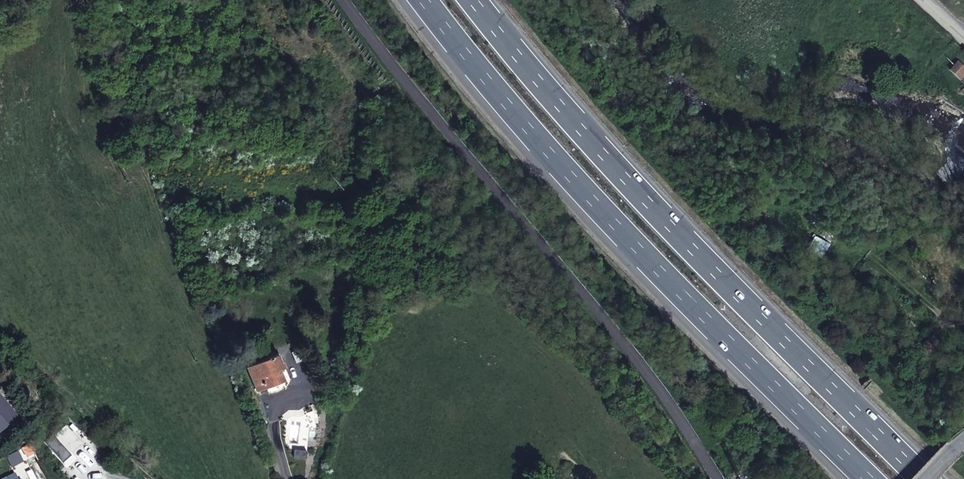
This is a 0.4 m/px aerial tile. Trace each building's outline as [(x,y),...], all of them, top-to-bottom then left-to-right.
[(958,61),(949,70),(959,80),(963,74),(963,67),(958,61)] [(281,362),(278,354),(246,367),(256,391),(284,380),(280,370),(285,368),(282,361),(281,362)] [(289,381),(289,380),(289,379),(289,378),(285,368),(280,370),(284,380),(265,388),(267,393),(286,386),(287,386),(287,385),(288,385),(288,384),(289,384),(289,383),(289,382),(289,381)] [(738,469),(734,464),(727,469),(730,474),(738,469)]
